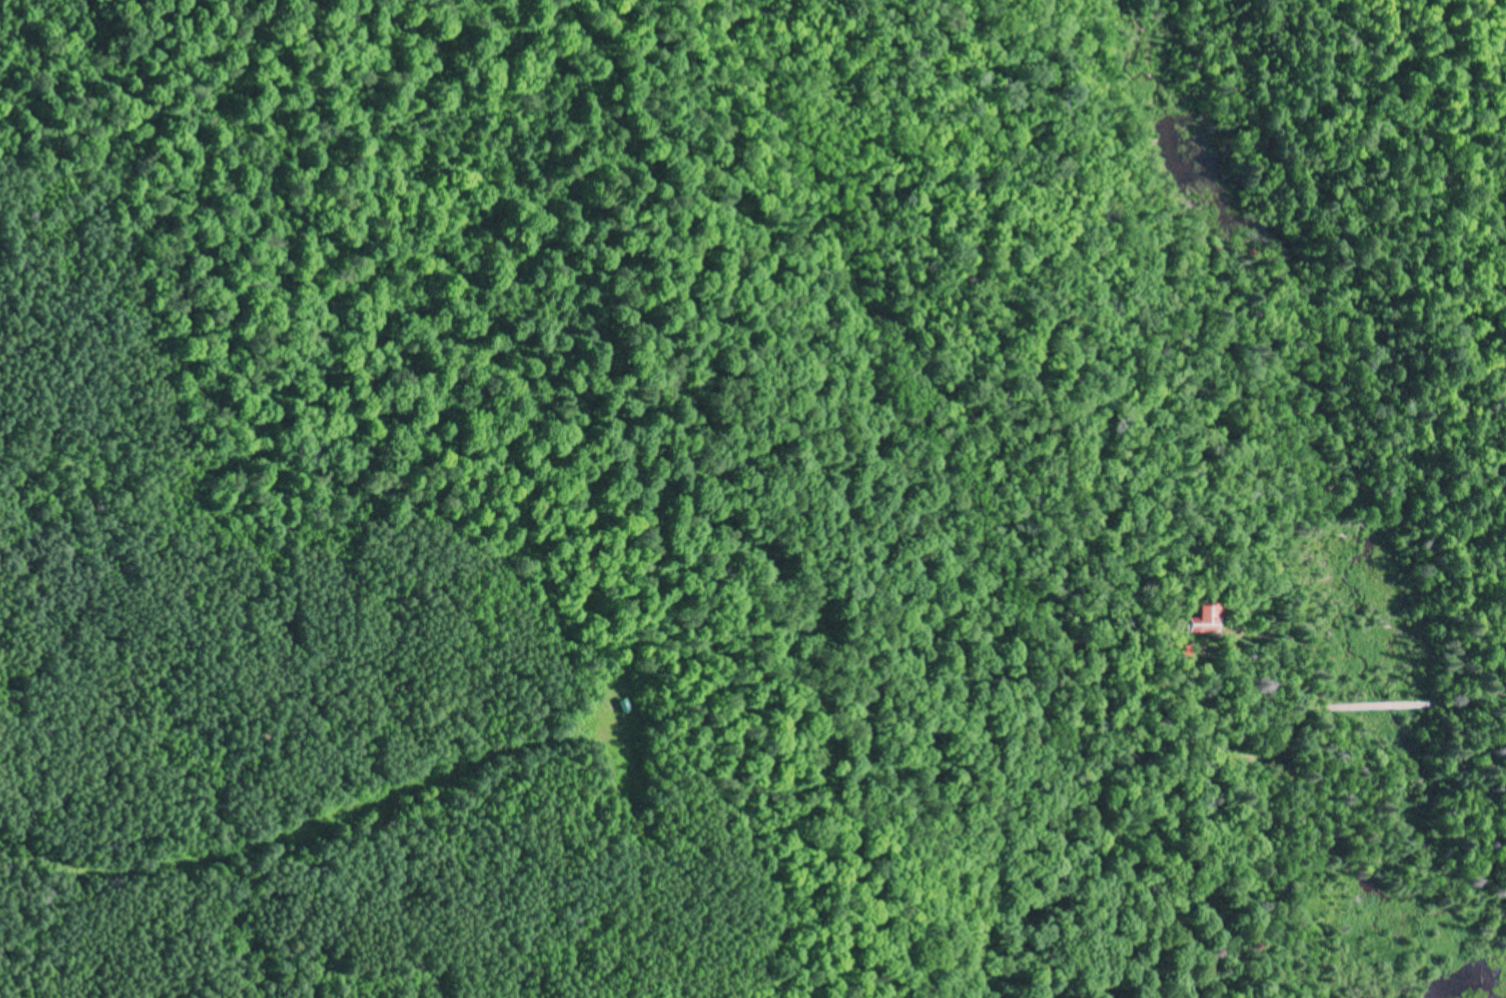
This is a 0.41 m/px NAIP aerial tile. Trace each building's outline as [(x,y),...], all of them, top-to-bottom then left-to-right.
[(1197,602),(1218,602),(1217,631),(1187,630),(1187,619),(1196,619),(1197,602)] [(1182,658),(1180,648),(1191,646),(1193,656),(1182,658)]
